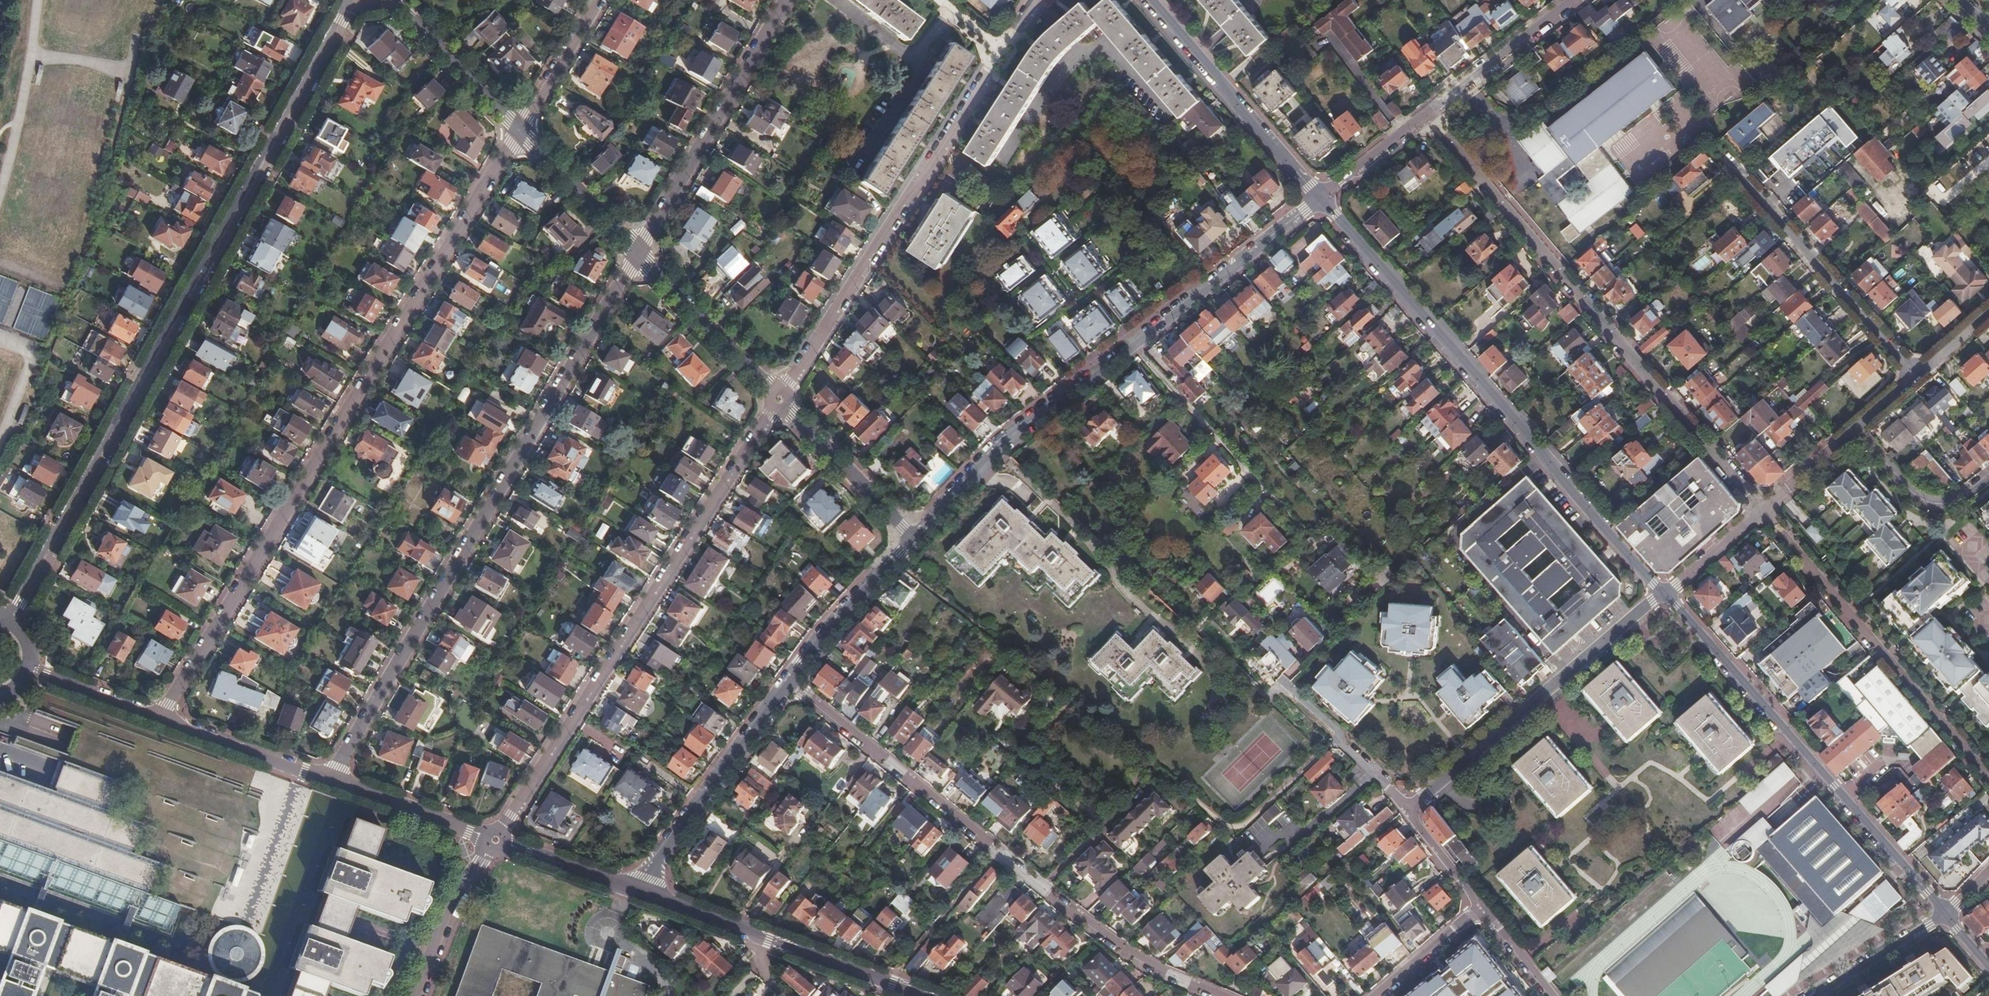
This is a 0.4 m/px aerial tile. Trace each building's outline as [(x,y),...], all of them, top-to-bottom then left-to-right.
[(281,17),(284,18),(279,27),(295,36),(305,19),(307,21),(314,9),(297,0),(290,0),(281,17)] [(555,14),(563,0),(536,0),(535,2),(555,14)] [(629,0),(651,13),(655,6),(650,3),(652,0),(629,0)] [(747,12),(754,1),(752,0),(728,0),(747,12)] [(905,41),(920,21),(892,0),(850,0),(905,41)] [(968,151),(991,165),(1019,121),(1052,71),(1054,68),(1054,67),(1056,65),(1057,64),(1058,62),(1059,61),(1061,59),(1062,57),(1064,55),(1065,53),(1068,51),(1074,44),(1100,22),(1182,118),(1201,101),(1116,0),(1105,0),(1093,10),(1084,1),(1060,21),(1052,29),(1050,32),(1047,34),(1045,37),(1042,40),(1040,43),(1038,45),(1037,46),(1036,47),(1035,49),(1034,50),(1033,51),(1032,53),(1031,54),(1030,55),(968,151)] [(1210,6),(1241,43),(1251,54),(1271,37),(1239,0),(1204,0),(1210,6)] [(1356,0),(1349,0),(1317,25),(1325,35),(1333,29),(1359,62),(1375,50),(1349,16),(1361,7),(1356,0)] [(1495,18),(1491,21),(1494,25),(1497,28),(1501,25),(1503,28),(1520,15),(1509,0),(1504,4),(1503,2),(1490,11),(1495,18)] [(1588,25),(1593,22),(1605,37),(1618,26),(1615,22),(1632,9),(1625,0),(1622,0),(1611,8),(1609,5),(1599,13),(1590,3),(1589,4),(1583,8),(1578,12),(1588,25)] [(1728,36),(1753,15),(1746,6),(1753,0),(1712,0),(1705,5),(1728,36)] [(1879,2),(1884,8),(1889,4),(1893,9),(1904,0),(1880,0),(1879,2)] [(1491,21),(1479,5),(1471,11),(1469,8),(1451,22),(1464,39),(1465,40),(1470,47),(1472,45),(1473,47),(1494,32),(1491,27),(1494,25),(1491,21)] [(473,28),(490,46),(501,35),(503,34),(509,28),(492,10),(473,28)] [(1868,22),(1883,33),(1889,25),(1874,14),(1868,22)] [(611,30),(634,44),(643,29),(620,15),(611,30)] [(1938,28),(1944,34),(1945,33),(1959,21),(1953,15),(1938,28)] [(1450,21),(1450,20),(1442,27),(1447,34),(1435,44),(1432,46),(1439,56),(1440,57),(1442,56),(1453,69),(1466,58),(1467,60),(1472,56),(1467,50),(1470,47),(1464,39),(1451,22),(1450,21)] [(1959,21),(1945,33),(1955,44),(1970,31),(1959,21)] [(707,41),(726,52),(737,33),(719,22),(707,41)] [(688,35),(691,28),(682,24),(679,31),(688,35)] [(1565,42),(1574,54),(1592,40),(1581,26),(1572,34),(1573,36),(1570,38),(1560,26),(1557,29),(1566,41),(1565,42)] [(1902,26),(1883,42),(1896,58),(1909,47),(1898,35),(1905,29),(1902,26)] [(1447,34),(1442,27),(1430,37),(1435,44),(1447,34)] [(386,56),(397,68),(410,55),(386,29),(368,46),(381,60),(386,56)] [(625,59),(634,44),(611,30),(602,45),(625,59)] [(262,31),(253,47),(279,60),(287,45),(262,31)] [(501,35),(490,46),(497,52),(488,60),(499,71),(509,61),(521,74),(531,64),(509,40),(508,42),(501,35)] [(1432,46),(1430,44),(1423,49),(1417,41),(1405,51),(1425,75),(1436,66),(1433,61),(1439,56),(1432,46)] [(1569,58),(1574,54),(1565,42),(1565,41),(1560,45),(1558,44),(1551,49),(1552,51),(1546,56),(1556,69),(1569,58)] [(700,51),(704,54),(706,50),(695,43),(692,49),(699,53),(700,51)] [(949,43),(860,182),(879,194),(881,195),(971,57),(949,43)] [(1533,47),(1525,54),(1533,66),(1542,59),(1533,47)] [(286,56),(295,59),(297,52),(289,49),(286,56)] [(1915,59),(1912,62),(1932,84),(1934,82),(1947,71),(1927,49),(1915,59)] [(243,50),(233,68),(244,74),(262,84),(272,65),(243,50)] [(719,63),(704,54),(700,51),(699,53),(688,70),(708,82),(719,63)] [(1538,179),(1572,223),(1562,231),(1570,241),(1634,191),(1600,146),(1673,87),(1645,51),(1548,128),(1544,122),(1519,141),(1545,174),(1538,179)] [(579,80),(600,92),(614,69),(594,56),(579,80)] [(1953,70),(1946,76),(1958,90),(1960,88),(1966,84),(1970,80),(1981,70),(1969,56),(1953,70)] [(1381,79),(1392,93),(1399,87),(1401,91),(1412,83),(1399,67),(1392,73),(1391,71),(1381,79)] [(1299,91),(1289,80),(1280,68),(1257,87),(1276,110),(1299,91)] [(1502,85),(1518,105),(1539,88),(1523,68),(1502,85)] [(1987,78),(1981,70),(1970,80),(1977,87),(1987,78)] [(161,96),(163,93),(180,103),(192,82),(174,72),(168,83),(162,79),(155,92),(161,96)] [(357,72),(347,89),(364,99),(366,95),(375,100),(383,86),(357,72)] [(262,84),(244,74),(236,88),(231,85),(226,94),(246,105),(248,101),(252,102),(262,84)] [(411,97),(424,111),(444,92),(431,78),(411,97)] [(677,105),(690,113),(702,93),(677,78),(665,98),(677,105)] [(1960,88),(1958,90),(1950,97),(1961,109),(1964,107),(1971,101),(1960,88)] [(364,99),(347,89),(339,103),(356,112),(364,99)] [(1942,131),(1950,141),(1970,124),(1966,119),(1972,113),(1974,115),(1988,102),(1988,89),(1967,109),(1953,121),(1942,131)] [(1961,109),(1950,97),(1939,106),(1953,121),(1967,109),(1964,107),(1961,109)] [(788,115),(767,100),(762,108),(757,105),(743,127),(759,137),(762,134),(767,137),(772,130),(776,133),(788,115)] [(1201,101),(1182,118),(1191,129),(1197,124),(1208,138),(1222,126),(1211,113),(1212,112),(1207,106),(1206,107),(1201,101)] [(1764,101),(1728,130),(1743,147),(1761,132),(1757,127),(1774,113),(1764,101)] [(229,102),(217,124),(234,134),(247,111),(229,102)] [(1393,102),(1386,107),(1395,119),(1402,113),(1393,102)] [(681,128),(690,113),(677,105),(668,121),(681,128)] [(455,149),(471,160),(481,143),(481,130),(459,107),(445,121),(461,138),(455,149)] [(608,130),(608,123),(581,107),(579,107),(578,107),(575,108),(574,109),(574,110),(573,111),(573,113),(574,115),(578,119),(575,121),(580,126),(579,126),(587,136),(589,134),(596,141),(608,130)] [(1769,159),(1786,179),(1838,136),(1847,146),(1857,138),(1831,107),(1769,159)] [(1335,123),(1349,139),(1363,128),(1349,111),(1335,123)] [(1389,123),(1380,112),(1372,118),(1382,129),(1389,123)] [(1339,139),(1319,116),(1297,135),(1316,158),(1339,139)] [(345,128),(326,118),(311,145),(330,156),(334,149),(335,147),(340,137),(345,128)] [(1191,129),(1182,118),(1179,120),(1189,132),(1191,129)] [(652,125),(645,121),(635,137),(643,141),(652,125)] [(1921,122),(1913,129),(1919,137),(1928,129),(1921,122)] [(664,155),(675,138),(652,125),(643,141),(642,142),(664,155)] [(1913,129),(1889,150),(1892,154),(1895,158),(1919,137),(1913,129)] [(1889,150),(1877,136),(1855,155),(1879,181),(1895,168),(1887,159),(1892,154),(1889,150)] [(340,137),(335,147),(344,151),(349,142),(340,137)] [(170,141),(165,149),(173,153),(177,145),(170,141)] [(727,158),(752,174),(761,159),(737,143),(727,158)] [(149,152),(157,156),(162,148),(153,144),(149,152)] [(589,162),(601,174),(620,156),(608,144),(589,162)] [(201,163),(221,174),(230,158),(210,147),(201,163)] [(334,149),(330,156),(338,160),(339,161),(344,151),(335,147),(334,149)] [(418,147),(409,161),(427,172),(431,174),(440,160),(418,147)] [(300,164),(317,174),(322,167),(321,166),(326,156),(312,148),(309,155),(306,153),(300,164)] [(1932,201),(1938,208),(1938,209),(1988,165),(1988,148),(1930,199),(1932,201)] [(165,149),(162,153),(170,158),(173,153),(165,149)] [(1697,170),(1710,158),(1704,151),(1658,189),(1669,201),(1681,190),(1688,198),(1693,194),(1708,181),(1697,170)] [(1397,173),(1405,183),(1415,174),(1422,181),(1437,168),(1424,152),(1420,156),(1418,155),(1397,173)] [(635,155),(622,176),(646,191),(659,169),(635,155)] [(1866,184),(1846,162),(1836,171),(1852,188),(1856,192),(1866,184)] [(297,189),(308,194),(317,179),(299,169),(290,186),(297,190),(297,189)] [(715,196),(726,203),(741,181),(723,170),(709,191),(714,195),(715,196)] [(1259,182),(1249,191),(1263,207),(1274,198),(1271,195),(1280,186),(1266,170),(1256,179),(1259,182)] [(204,200),(206,201),(210,194),(207,192),(210,186),(207,185),(209,183),(203,180),(205,176),(200,173),(199,175),(193,172),(184,189),(204,200)] [(431,174),(427,172),(421,181),(430,187),(425,196),(443,207),(453,190),(435,179),(436,177),(431,174)] [(1200,172),(1198,174),(1192,179),(1201,188),(1208,182),(1200,172)] [(531,202),(538,191),(518,179),(508,196),(534,213),(538,206),(531,202)] [(424,192),(428,185),(419,180),(415,187),(424,192)] [(1033,188),(1042,197),(1044,199),(1052,191),(1041,180),(1033,188)] [(1462,197),(1473,187),(1467,180),(1456,189),(1462,197)] [(184,189),(173,183),(170,188),(182,194),(179,200),(186,203),(180,213),(195,221),(200,211),(198,210),(204,200),(184,189)] [(701,186),(700,186),(695,194),(708,203),(714,195),(709,191),(701,186)] [(1030,191),(998,222),(1011,235),(1018,229),(1013,224),(1025,211),(1027,213),(1042,197),(1033,188),(1030,191)] [(1852,188),(1847,193),(1857,203),(1862,199),(1856,192),(1852,188)] [(849,219),(858,226),(870,209),(863,204),(867,198),(856,190),(838,218),(846,223),(849,219)] [(140,191),(135,199),(145,204),(150,196),(140,191)] [(540,193),(538,191),(531,202),(538,206),(545,196),(540,193)] [(1249,191),(1239,200),(1252,216),(1263,207),(1249,191)] [(556,192),(552,197),(557,201),(561,196),(556,192)] [(911,249),(939,269),(976,212),(948,192),(911,249)] [(1239,200),(1233,193),(1228,197),(1231,201),(1234,204),(1230,208),(1243,223),(1252,216),(1239,200)] [(1809,194),(1794,207),(1807,222),(1822,209),(1809,194)] [(275,214),(293,224),(302,207),(285,197),(275,214)] [(1854,206),(1871,224),(1879,217),(1874,211),(1862,199),(1857,203),(1854,206)] [(1437,227),(1432,221),(1415,236),(1420,242),(1416,245),(1417,246),(1420,243),(1423,241),(1431,250),(1444,239),(1441,235),(1446,231),(1454,224),(1456,223),(1462,230),(1478,216),(1467,204),(1461,209),(1460,207),(1437,227)] [(416,206),(407,221),(411,224),(420,209),(416,206)] [(714,221),(696,207),(683,227),(687,230),(679,241),(691,250),(699,239),(702,242),(711,230),(708,228),(714,221)] [(490,225),(507,236),(518,219),(501,208),(490,225)] [(1202,225),(1216,240),(1230,228),(1216,213),(1212,208),(1206,214),(1198,220),(1202,225)] [(1491,208),(1482,216),(1487,223),(1496,215),(1491,208)] [(420,209),(411,224),(425,232),(426,234),(436,218),(420,209)] [(566,247),(569,244),(581,232),(560,210),(545,225),(566,247)] [(1366,224),(1384,245),(1399,232),(1381,211),(1366,224)] [(1825,212),(1809,225),(1824,241),(1839,228),(1825,212)] [(1079,239),(1058,213),(1034,231),(1054,258),(1079,239)] [(1871,224),(1887,242),(1895,235),(1890,229),(1879,217),(1871,224)] [(279,253),(281,254),(293,232),(270,219),(258,241),(279,253)] [(741,219),(729,229),(734,235),(746,225),(741,219)] [(189,230),(175,222),(172,227),(161,221),(152,237),(168,246),(171,241),(180,246),(189,230)] [(394,242),(411,252),(412,253),(425,232),(411,224),(407,221),(394,242)] [(820,241),(841,254),(852,236),(832,222),(820,241)] [(1639,238),(1646,231),(1638,222),(1631,228),(1639,238)] [(1216,240),(1202,225),(1188,237),(1202,252),(1216,240)] [(1715,246),(1729,262),(1749,244),(1735,228),(1715,246)] [(1765,230),(1749,244),(1760,257),(1776,243),(1765,230)] [(581,232),(569,244),(575,250),(587,238),(581,232)] [(1470,247),(1481,260),(1499,246),(1492,237),(1491,239),(1486,233),(1470,247)] [(476,248),(498,261),(506,247),(485,234),(476,248)] [(1319,260),(1322,264),(1338,250),(1324,234),(1308,248),(1313,253),(1301,264),(1307,270),(1319,260)] [(1581,259),(1586,265),(1601,254),(1608,248),(1611,245),(1603,235),(1584,251),(1587,254),(1581,259)] [(1949,244),(1941,251),(1943,254),(1955,268),(1966,280),(1977,292),(1977,293),(1985,286),(1983,284),(1988,279),(1979,267),(1973,272),(1959,256),(1965,250),(1967,253),(1972,248),(1963,238),(1952,247),(1949,244)] [(394,242),(390,239),(381,253),(388,257),(385,262),(400,271),(411,252),(394,242)] [(279,253),(258,241),(246,261),(269,273),(279,253)] [(1088,244),(1063,263),(1083,289),(1108,271),(1088,244)] [(1900,255),(1900,244),(1891,245),(1891,255),(1900,255)] [(752,249),(756,253),(760,249),(757,245),(752,249)] [(793,245),(786,253),(791,257),(798,249),(793,245)] [(716,259),(733,278),(748,265),(731,246),(716,259)] [(1282,270),(1293,260),(1283,247),(1276,253),(1271,257),(1282,270)] [(572,270),(591,281),(604,260),(600,258),(603,252),(596,248),(592,253),(587,250),(581,261),(578,260),(572,270)] [(826,279),(838,261),(819,248),(812,258),(809,256),(804,265),(826,279)] [(1586,265),(1594,275),(1609,263),(1616,257),(1608,248),(1601,254),(1586,265)] [(1768,268),(1777,279),(1783,275),(1794,265),(1778,248),(1760,264),(1765,270),(1768,268)] [(1328,288),(1338,279),(1348,271),(1340,262),(1345,258),(1338,250),(1322,264),(1324,266),(1315,275),(1320,280),(1328,288)] [(1943,254),(1941,251),(1936,255),(1949,271),(1953,267),(1956,270),(1964,279),(1953,289),(1963,300),(1969,295),(1972,298),(1977,293),(1977,292),(1966,280),(1955,268),(1943,254)] [(1013,288),(1037,270),(1025,254),(1012,264),(1011,262),(1008,265),(1009,267),(1001,273),(1013,288)] [(156,289),(165,273),(136,257),(126,274),(140,282),(139,283),(147,288),(149,285),(156,289)] [(492,273),(496,266),(489,262),(486,268),(473,260),(464,274),(478,282),(482,274),(486,276),(489,271),(492,273)] [(361,280),(371,264),(366,261),(356,277),(361,280)] [(1744,277),(1749,274),(1754,269),(1749,262),(1738,271),(1744,277)] [(1594,275),(1604,287),(1618,275),(1609,263),(1594,275)] [(1854,276),(1867,291),(1882,278),(1869,263),(1854,276)] [(395,279),(371,264),(361,280),(385,295),(395,279)] [(1496,278),(1508,291),(1525,276),(1518,267),(1516,269),(1512,264),(1496,278)] [(768,283),(753,266),(736,281),(741,287),(734,293),(733,301),(739,308),(751,298),(768,283)] [(1254,280),(1270,298),(1279,290),(1278,288),(1283,283),(1269,266),(1254,280)] [(548,297),(558,302),(559,300),(575,310),(584,294),(565,283),(570,275),(561,270),(559,269),(555,275),(560,277),(548,297)] [(807,278),(809,275),(801,270),(792,283),(800,289),(797,294),(809,302),(820,286),(807,278)] [(1640,290),(1623,270),(1618,274),(1636,294),(1640,290)] [(263,284),(240,271),(236,278),(239,280),(235,288),(258,300),(262,292),(260,290),(263,284)] [(1338,279),(1344,285),(1353,277),(1348,271),(1338,279)] [(1068,300),(1047,274),(1023,293),(1043,319),(1068,300)] [(1604,287),(1603,287),(1612,298),(1613,297),(1614,298),(1616,301),(1618,302),(1623,298),(1626,302),(1636,294),(1618,274),(1618,275),(1604,287)] [(1744,277),(1739,282),(1744,288),(1754,279),(1749,274),(1744,277)] [(1768,287),(1783,304),(1797,292),(1783,275),(1777,279),(1768,287)] [(1755,280),(1763,290),(1769,285),(1761,276),(1755,280)] [(1370,295),(1380,285),(1375,279),(1364,288),(1370,295)] [(1883,280),(1869,293),(1884,310),(1898,297),(1883,280)] [(1110,304),(1122,319),(1140,305),(1123,282),(1107,294),(1113,302),(1110,304)] [(136,286),(130,283),(125,290),(131,293),(135,287),(136,286)] [(481,300),(483,298),(458,283),(448,298),(469,309),(470,306),(472,306),(473,305),(475,304),(477,303),(479,302),(481,300)] [(1251,283),(1233,299),(1247,315),(1257,307),(1264,314),(1272,307),(1251,283)] [(1555,295),(1545,284),(1532,295),(1529,298),(1537,306),(1535,307),(1534,306),(1522,317),(1532,329),(1535,327),(1541,333),(1543,331),(1545,328),(1547,325),(1543,320),(1544,318),(1543,317),(1544,316),(1546,317),(1559,306),(1552,298),(1555,295)] [(131,293),(125,290),(117,305),(131,313),(132,310),(142,315),(152,297),(135,287),(131,293)] [(369,322),(379,306),(350,288),(340,305),(369,322)] [(1329,306),(1339,319),(1352,308),(1350,306),(1360,297),(1352,288),(1348,292),(1346,290),(1329,306)] [(1796,322),(1813,308),(1814,307),(1799,290),(1797,292),(1783,304),(1781,305),(1796,322)] [(1932,311),(1914,290),(1908,295),(1911,299),(1897,312),(1904,320),(1907,318),(1915,326),(1932,311)] [(892,322),(893,323),(907,309),(891,293),(877,307),(892,322)] [(531,310),(537,300),(531,296),(524,306),(531,310)] [(1630,307),(1635,313),(1647,302),(1642,296),(1630,307)] [(774,314),(794,327),(805,311),(785,297),(774,314)] [(476,310),(483,298),(481,300),(479,302),(477,303),(475,304),(473,305),(472,306),(470,306),(476,310)] [(538,298),(537,300),(531,310),(521,329),(534,337),(545,318),(556,324),(563,313),(538,298)] [(1227,320),(1235,330),(1250,318),(1247,315),(1233,299),(1219,311),(1227,320)] [(1643,327),(1647,331),(1661,319),(1666,315),(1661,309),(1665,307),(1665,304),(1660,299),(1658,299),(1650,305),(1634,318),(1641,328),(1643,327)] [(1934,313),(1944,324),(1953,316),(1955,318),(1962,311),(1957,306),(1951,299),(1934,313)] [(1097,300),(1071,320),(1090,344),(1116,324),(1097,300)] [(216,314),(234,325),(243,310),(227,301),(224,306),(222,305),(216,314)] [(632,325),(656,343),(670,325),(663,320),(664,317),(644,302),(635,314),(638,317),(632,325)] [(433,320),(452,332),(459,321),(454,319),(458,311),(443,303),(433,320)] [(1570,322),(1580,314),(1575,308),(1571,303),(1570,303),(1558,313),(1563,318),(1565,317),(1570,322)] [(1391,319),(1402,310),(1397,304),(1387,313),(1391,319)] [(879,335),(882,332),(892,322),(877,307),(860,324),(875,339),(877,337),(881,341),(883,339),(879,335)] [(1358,326),(1359,328),(1360,328),(1375,315),(1368,307),(1364,311),(1362,313),(1360,310),(1355,314),(1357,317),(1353,320),(1358,326)] [(1726,324),(1734,333),(1754,315),(1746,307),(1726,324)] [(1817,347),(1834,332),(1813,308),(1796,322),(1817,347)] [(952,309),(947,314),(952,319),(957,314),(952,309)] [(1210,334),(1219,344),(1235,330),(1227,320),(1219,311),(1214,315),(1208,309),(1202,314),(1203,315),(1198,321),(1210,334)] [(347,341),(353,344),(353,345),(354,345),(355,345),(356,345),(357,345),(358,345),(358,344),(359,344),(359,343),(360,343),(360,342),(361,342),(361,341),(361,340),(362,340),(362,339),(362,338),(362,337),(361,336),(361,335),(360,335),(360,334),(359,334),(359,333),(326,313),(319,325),(327,330),(322,338),(342,350),(347,341)] [(226,339),(234,325),(216,314),(211,322),(214,324),(210,330),(226,339)] [(1343,338),(1349,346),(1362,335),(1357,330),(1356,329),(1358,326),(1353,320),(1357,317),(1355,314),(1341,326),(1348,334),(1343,338)] [(118,315),(109,332),(127,342),(136,326),(118,315)] [(1979,335),(1988,328),(1988,319),(1975,329),(1979,335)] [(1208,362),(1222,348),(1219,344),(1210,334),(1198,321),(1183,334),(1185,337),(1208,362)] [(439,354),(452,333),(434,322),(421,344),(439,354)] [(887,334),(895,325),(893,323),(892,322),(882,332),(884,334),(887,334)] [(288,327),(284,334),(291,338),(296,329),(290,325),(288,327)] [(1369,358),(1371,361),(1377,355),(1379,353),(1378,352),(1393,339),(1381,325),(1369,337),(1368,337),(1367,338),(1360,344),(1366,351),(1365,352),(1364,354),(1365,357),(1367,358),(1369,358)] [(1336,331),(1343,338),(1348,334),(1341,326),(1336,331)] [(867,361),(881,346),(861,327),(847,341),(854,348),(850,351),(849,350),(844,356),(841,353),(832,362),(834,363),(830,367),(845,381),(863,364),(858,358),(861,355),(867,361)] [(1063,327),(1049,337),(1068,361),(1082,351),(1063,327)] [(1489,342),(1499,333),(1494,328),(1485,336),(1489,342)] [(1575,364),(1589,351),(1584,345),(1587,343),(1575,328),(1560,341),(1573,355),(1569,358),(1575,364)] [(1663,328),(1659,331),(1665,337),(1668,335),(1663,328)] [(1671,344),(1690,367),(1708,351),(1690,329),(1671,344)] [(1855,334),(1860,342),(1867,338),(1862,330),(1855,334)] [(1641,347),(1646,353),(1657,344),(1665,337),(1659,331),(1651,338),(1641,347)] [(1851,351),(1834,332),(1817,347),(1834,366),(1851,351)] [(674,368),(681,376),(697,361),(690,353),(687,355),(683,352),(690,345),(678,333),(661,349),(677,365),(674,368)] [(104,335),(93,354),(98,357),(107,341),(109,338),(104,335)] [(1205,374),(1213,367),(1208,362),(1185,337),(1171,349),(1184,364),(1190,359),(1196,366),(1190,371),(1191,372),(1194,375),(1200,382),(1207,376),(1205,374)] [(1036,377),(1048,364),(1023,339),(1010,352),(1018,360),(1020,358),(1023,362),(1021,363),(1036,377)] [(222,366),(231,352),(210,340),(201,354),(222,366)] [(1379,353),(1377,355),(1391,370),(1408,356),(1394,340),(1379,353)] [(98,357),(114,365),(123,350),(107,341),(98,357)] [(441,356),(439,354),(421,344),(411,360),(431,372),(435,365),(441,356)] [(1495,373),(1509,361),(1496,345),(1482,357),(1495,373)] [(602,362),(618,372),(628,357),(611,347),(602,362)] [(518,366),(536,377),(545,361),(523,348),(514,364),(518,366)] [(1207,390),(1200,382),(1194,375),(1191,372),(1190,371),(1184,364),(1171,349),(1161,358),(1175,373),(1170,378),(1181,391),(1183,389),(1194,401),(1207,390)] [(928,357),(935,363),(941,357),(934,351),(928,357)] [(1596,396),(1614,381),(1606,372),(1608,370),(1600,360),(1598,362),(1589,351),(1575,364),(1571,367),(1596,396)] [(1881,364),(1870,352),(1842,377),(1859,397),(1881,378),(1874,371),(1881,364)] [(1975,384),(1988,372),(1988,365),(1979,353),(1964,366),(1967,370),(1965,372),(1975,384)] [(98,357),(94,354),(84,369),(89,373),(98,357)] [(442,368),(447,359),(441,356),(435,365),(442,368)] [(105,381),(114,365),(98,357),(89,373),(105,381)] [(1415,389),(1426,379),(1419,370),(1422,367),(1415,359),(1400,373),(1403,376),(1394,384),(1401,392),(1406,386),(1410,383),(1415,389)] [(311,380),(330,392),(341,374),(321,363),(320,365),(313,360),(304,374),(312,378),(311,380)] [(182,377),(199,386),(208,371),(191,361),(182,377)] [(697,361),(681,376),(690,386),(707,372),(697,361)] [(263,370),(267,364),(262,362),(258,368),(263,370)] [(514,364),(512,362),(502,378),(527,392),(536,377),(518,366),(514,364)] [(919,379),(922,382),(937,366),(935,363),(919,379)] [(1501,376),(1513,391),(1527,379),(1515,364),(1501,376)] [(1622,376),(1628,370),(1623,364),(1616,370),(1622,376)] [(997,388),(1004,395),(1009,390),(1015,395),(1020,390),(1022,392),(1029,384),(1014,370),(1011,374),(1002,365),(988,380),(997,388)] [(1135,392),(1140,398),(1145,395),(1150,401),(1160,392),(1140,367),(1125,379),(1127,381),(1119,387),(1128,398),(1135,392)] [(407,371),(396,388),(407,395),(404,399),(414,405),(428,384),(407,371)] [(1688,384),(1694,392),(1711,378),(1709,376),(1706,378),(1702,372),(1688,384)] [(587,396),(583,401),(597,410),(601,404),(609,409),(622,388),(597,373),(584,394),(587,396)] [(85,378),(78,374),(73,382),(69,380),(65,388),(65,390),(60,398),(76,407),(78,403),(88,409),(98,391),(83,382),(85,378)] [(1711,378),(1694,392),(1701,400),(1701,401),(1703,403),(1717,390),(1710,383),(1713,380),(1711,378)] [(1955,378),(1948,383),(1960,397),(1966,391),(1955,378)] [(1423,405),(1424,406),(1439,393),(1426,379),(1415,389),(1412,392),(1411,392),(1402,400),(1395,407),(1407,420),(1414,414),(1423,405)] [(193,415),(205,394),(180,380),(168,401),(193,415)] [(971,398),(989,416),(994,410),(997,413),(1008,401),(996,390),(997,388),(988,380),(971,398)] [(1802,412),(1811,405),(1829,389),(1822,381),(1800,401),(1793,394),(1789,397),(1796,405),(1802,412)] [(680,382),(675,388),(681,392),(685,387),(680,382)] [(1410,383),(1406,386),(1412,392),(1415,389),(1410,383)] [(711,405),(734,421),(743,407),(733,401),(737,394),(723,385),(711,405)] [(816,398),(831,412),(842,400),(828,386),(816,398)] [(1933,399),(1927,404),(1934,413),(1952,433),(1955,430),(1944,417),(1943,419),(1936,411),(1941,408),(1943,411),(1949,406),(1946,403),(1953,398),(1946,389),(1940,393),(1936,387),(1928,394),(1933,399)] [(407,395),(396,388),(393,392),(404,399),(407,395)] [(670,388),(665,396),(673,401),(678,393),(670,388)] [(291,404),(314,418),(322,404),(300,390),(291,404)] [(1702,403),(1704,405),(1708,410),(1709,410),(1716,418),(1726,431),(1737,421),(1720,400),(1723,398),(1717,390),(1703,403),(1702,403)] [(1585,405),(1589,402),(1579,391),(1574,396),(1583,407),(1585,405)] [(870,411),(853,393),(839,408),(857,425),(870,411)] [(960,395),(948,408),(974,432),(987,418),(973,405),(972,406),(960,395)] [(1145,395),(1140,398),(1145,405),(1150,401),(1145,395)] [(1742,404),(1749,411),(1759,402),(1753,395),(1742,404)] [(1596,396),(1593,398),(1589,402),(1585,405),(1600,423),(1610,414),(1596,396)] [(1458,417),(1460,416),(1451,406),(1454,404),(1448,397),(1430,413),(1430,414),(1423,420),(1436,435),(1443,429),(1444,430),(1458,417)] [(1651,408),(1656,404),(1650,397),(1635,409),(1642,416),(1651,408)] [(1762,433),(1765,430),(1772,424),(1780,418),(1763,399),(1759,402),(1749,411),(1742,417),(1748,424),(1752,421),(1762,433)] [(1909,419),(1904,424),(1914,436),(1935,418),(1922,403),(1906,416),(1909,419)] [(172,430),(180,434),(186,423),(189,417),(182,413),(166,404),(160,414),(162,414),(158,422),(172,430)] [(372,419),(401,436),(410,421),(381,404),(372,419)] [(1972,411),(1966,404),(1960,409),(1969,419),(1975,415),(1972,411)] [(597,417),(578,405),(567,422),(571,425),(570,428),(581,435),(583,432),(587,435),(588,433),(597,439),(606,424),(597,419),(597,417)] [(1590,431),(1600,423),(1585,405),(1583,407),(1574,415),(1579,422),(1581,420),(1590,431)] [(1708,410),(1704,405),(1700,408),(1712,422),(1716,418),(1709,410),(1708,410)] [(1797,422),(1805,415),(1802,412),(1796,405),(1780,418),(1772,424),(1783,437),(1793,429),(1789,425),(1793,422),(1793,421),(1794,419),(1797,422)] [(1805,415),(1811,422),(1820,415),(1811,405),(1802,412),(1805,415)] [(871,441),(876,445),(894,427),(889,422),(892,418),(880,407),(855,433),(867,445),(871,441)] [(266,414),(262,421),(280,431),(289,414),(278,408),(273,417),(266,414)] [(480,437),(495,446),(501,435),(497,432),(503,422),(480,408),(476,416),(488,424),(480,437)] [(1642,416),(1633,423),(1641,431),(1659,417),(1651,408),(1642,416)] [(1095,445),(1117,424),(1104,410),(1097,415),(1098,416),(1097,417),(1094,417),(1089,421),(1089,424),(1082,431),(1095,445)] [(59,413),(46,436),(62,445),(65,439),(72,442),(82,426),(59,413)] [(1624,431),(1610,414),(1600,423),(1614,439),(1615,438),(1620,434),(1624,431)] [(280,433),(297,444),(308,426),(291,415),(280,433)] [(1444,430),(1432,440),(1444,454),(1454,445),(1456,446),(1464,439),(1467,437),(1472,432),(1458,417),(1444,430)] [(1883,433),(1899,452),(1917,439),(1914,436),(1904,424),(1901,420),(1899,418),(1883,433)] [(1145,443),(1154,453),(1162,446),(1175,460),(1192,445),(1179,430),(1181,428),(1172,419),(1170,420),(1145,443)] [(1572,427),(1567,421),(1558,429),(1563,435),(1572,427)] [(1614,439),(1600,423),(1590,431),(1582,438),(1588,445),(1593,446),(1599,441),(1604,448),(1610,443),(1614,439)] [(151,438),(146,448),(167,460),(172,451),(180,438),(161,427),(154,440),(151,438)] [(936,444),(950,458),(965,441),(951,428),(936,444)] [(1393,442),(1402,434),(1399,430),(1390,438),(1393,442)] [(1506,441),(1512,436),(1508,430),(1497,440),(1502,445),(1506,441)] [(385,443),(365,431),(353,451),(356,453),(355,455),(355,458),(359,460),(363,459),(364,458),(374,464),(370,470),(371,477),(380,482),(386,481),(391,473),(390,465),(398,453),(384,445),(385,443)] [(258,455),(271,463),(274,458),(285,465),(295,448),(272,433),(258,455)] [(1624,439),(1620,434),(1615,438),(1619,443),(1624,439)] [(1980,441),(1988,452),(1988,434),(1980,441)] [(1471,457),(1476,463),(1490,450),(1478,436),(1459,454),(1466,462),(1471,457)] [(488,458),(495,446),(480,437),(471,450),(459,443),(454,451),(478,465),(483,456),(488,458)] [(556,442),(551,450),(574,464),(582,469),(587,460),(585,459),(586,457),(580,453),(584,448),(566,437),(561,446),(556,442)] [(1967,452),(1978,465),(1988,456),(1978,443),(1972,437),(1962,445),(1967,452)] [(180,438),(172,451),(178,454),(186,441),(180,438)] [(1615,438),(1614,439),(1610,443),(1614,448),(1619,443),(1615,438)] [(1737,454),(1751,470),(1770,454),(1756,438),(1745,447),(1737,454)] [(696,441),(687,456),(701,465),(711,450),(696,441)] [(1508,474),(1523,460),(1506,441),(1502,445),(1491,455),(1508,474)] [(1632,442),(1624,449),(1640,467),(1651,458),(1639,443),(1635,446),(1632,442)] [(780,470),(796,487),(812,471),(784,443),(773,453),(777,457),(773,462),(771,459),(767,463),(769,465),(764,470),(771,479),(780,470)] [(1781,476),(1794,464),(1779,446),(1770,454),(1751,470),(1762,484),(1769,486),(1781,476)] [(895,468),(917,488),(931,473),(919,461),(922,459),(911,448),(903,456),(905,457),(895,468)] [(1640,467),(1624,449),(1615,457),(1619,461),(1614,465),(1623,475),(1626,473),(1634,483),(1638,481),(1641,478),(1644,480),(1648,476),(1640,467)] [(1926,449),(1921,454),(1922,455),(1906,468),(1913,476),(1930,461),(1939,472),(1936,474),(1948,488),(1954,483),(1946,473),(1926,449)] [(574,464),(551,450),(546,459),(551,462),(546,470),(564,481),(565,479),(571,483),(578,472),(571,468),(574,464)] [(1978,465),(1967,452),(1954,464),(1965,476),(1978,465)] [(1229,471),(1214,455),(1196,471),(1200,475),(1188,486),(1203,503),(1216,492),(1211,487),(1229,471)] [(33,465),(28,473),(48,484),(59,465),(43,456),(37,467),(33,465)] [(1740,504),(1700,456),(1660,489),(1618,525),(1658,571),(1670,572),(1706,541),(1740,511),(1740,504)] [(145,459),(143,458),(132,477),(136,476),(145,459)] [(243,478),(263,489),(274,470),(255,458),(243,478)] [(672,471),(690,482),(698,470),(681,458),(672,471)] [(136,476),(132,477),(128,484),(129,487),(149,498),(150,496),(156,499),(171,473),(145,459),(136,476)] [(1579,469),(1576,472),(1574,474),(1579,479),(1589,470),(1584,465),(1579,469)] [(6,466),(0,476),(0,478),(3,480),(10,468),(6,466)] [(1911,544),(1905,537),(1904,536),(1904,537),(1895,528),(1896,527),(1895,526),(1890,520),(1899,511),(1877,487),(1871,492),(1866,485),(1865,485),(1864,485),(1856,476),(1857,475),(1856,475),(1850,467),(1827,488),(1849,512),(1855,507),(1876,531),(1866,540),(1888,565),(1911,544)] [(683,494),(688,486),(668,473),(657,490),(682,507),(688,497),(683,494)] [(1857,474),(1856,475),(1857,475),(1856,476),(1864,485),(1865,485),(1866,485),(1867,484),(1857,474)] [(26,480),(18,476),(8,495),(18,501),(17,503),(21,505),(23,503),(34,510),(35,508),(45,491),(26,480)] [(1463,546),(1554,651),(1620,595),(1620,583),(1528,476),(1463,533),(1463,546)] [(527,495),(556,515),(564,503),(559,500),(562,496),(537,479),(527,495)] [(767,502),(774,490),(758,479),(753,487),(758,490),(755,495),(767,502)] [(207,498),(231,513),(242,495),(218,480),(207,498)] [(320,510),(339,523),(345,513),(346,514),(351,508),(349,507),(352,500),(333,489),(320,510)] [(430,509),(450,521),(462,502),(460,500),(462,498),(452,491),(450,494),(441,489),(430,509)] [(828,522),(834,529),(851,512),(827,489),(814,501),(832,519),(828,522)] [(615,499),(608,495),(600,508),(606,512),(615,499)] [(1028,505),(1032,511),(1044,504),(1040,498),(1028,505)] [(647,517),(665,529),(677,512),(658,500),(647,517)] [(132,527),(141,533),(146,525),(142,522),(146,516),(121,501),(111,518),(117,521),(115,524),(122,528),(123,526),(130,530),(132,527)] [(953,557),(979,583),(1007,553),(1039,583),(1045,577),(1070,601),(1097,574),(1077,555),(1079,553),(1068,543),(1067,545),(1054,533),(1048,540),(1030,524),(1032,522),(1020,511),(1018,513),(1005,501),(953,557)] [(511,519),(529,531),(538,517),(520,505),(511,519)] [(738,524),(754,534),(764,520),(750,511),(746,517),(743,515),(738,524)] [(1264,517),(1262,514),(1245,529),(1260,544),(1267,537),(1279,549),(1290,538),(1268,514),(1264,517)] [(313,517),(303,534),(324,547),(334,531),(313,517)] [(629,530),(647,542),(654,529),(637,518),(629,530)] [(1233,518),(1222,528),(1227,534),(1238,524),(1233,518)] [(841,530),(861,550),(875,537),(870,532),(870,528),(867,524),(863,525),(857,519),(851,525),(849,522),(841,530)] [(573,520),(569,527),(581,535),(585,528),(573,520)] [(1813,522),(1805,530),(1817,542),(1825,535),(1813,522)] [(750,537),(730,524),(718,543),(732,552),(741,538),(746,542),(750,537)] [(1904,536),(1905,537),(1906,536),(1896,525),(1895,526),(1896,527),(1895,528),(1904,537),(1904,536)] [(197,551),(210,559),(213,553),(221,558),(234,539),(213,526),(197,551)] [(581,535),(569,527),(565,535),(576,542),(580,536),(581,535)] [(591,532),(585,528),(581,535),(580,536),(586,540),(591,532)] [(791,528),(790,530),(787,535),(792,538),(794,539),(798,532),(791,528)] [(396,549),(422,564),(431,548),(417,540),(418,539),(406,532),(396,549)] [(491,560),(510,571),(527,544),(509,532),(491,560)] [(95,551),(113,560),(122,543),(105,533),(95,551)] [(324,547),(303,534),(293,550),(314,563),(324,547)] [(580,536),(576,542),(582,545),(586,540),(580,536)] [(648,550),(627,536),(623,542),(615,537),(608,548),(637,566),(648,550)] [(1317,565),(1310,571),(1328,592),(1346,576),(1342,572),(1349,565),(1357,557),(1341,540),(1333,547),(1332,545),(1324,552),(1326,554),(1316,563),(1317,565)] [(797,545),(793,542),(788,549),(793,552),(797,545)] [(1729,561),(1734,567),(1738,572),(1744,567),(1758,555),(1753,548),(1745,554),(1742,551),(1729,561)] [(1949,561),(1951,559),(1944,550),(1933,560),(1936,563),(1943,556),(1948,561),(1949,561)] [(707,558),(701,567),(720,578),(731,561),(714,551),(709,559),(707,558)] [(1764,578),(1774,569),(1768,562),(1766,564),(1758,555),(1744,567),(1753,577),(1759,572),(1764,578)] [(1910,631),(1931,612),(1938,605),(1943,601),(1965,581),(1960,576),(1961,575),(1961,574),(1949,561),(1948,561),(1943,556),(1936,563),(1927,570),(1927,571),(1928,572),(1915,583),(1915,582),(1914,582),(1901,594),(1899,596),(1886,607),(1893,615),(1898,621),(1900,620),(1909,631),(1910,631)] [(1725,557),(1719,562),(1728,572),(1734,567),(1729,561),(1725,557)] [(69,578),(93,591),(103,573),(79,560),(69,578)] [(1309,569),(1310,571),(1317,565),(1316,563),(1315,561),(1308,567),(1310,568),(1309,569)] [(601,578),(600,579),(601,580),(602,579),(608,583),(622,592),(624,593),(624,592),(626,592),(629,588),(628,586),(631,582),(617,573),(620,568),(611,562),(601,578)] [(922,566),(918,571),(929,581),(933,575),(922,566)] [(720,578),(701,567),(688,588),(706,599),(720,578)] [(386,587),(405,599),(416,579),(397,568),(386,587)] [(806,580),(821,595),(833,583),(817,568),(806,580)] [(1927,571),(1927,570),(1925,568),(1912,580),(1914,582),(1915,582),(1915,583),(1928,572),(1927,571)] [(475,585),(494,597),(503,582),(485,570),(475,585)] [(171,590),(194,604),(207,582),(189,571),(184,579),(180,576),(171,590)] [(317,585),(294,571),(279,596),(302,610),(308,602),(309,602),(311,602),(313,601),(314,599),(315,597),(314,595),(314,594),(313,593),(317,585)] [(1224,587),(1210,572),(1197,584),(1212,599),(1224,587)] [(1943,601),(1938,605),(1941,609),(1952,598),(1951,597),(1956,593),(1957,594),(1971,581),(1963,572),(1961,574),(1961,575),(1960,576),(1965,581),(1943,601)] [(1777,591),(1791,607),(1805,595),(1791,579),(1789,581),(1784,573),(1773,583),(1779,590),(1777,591)] [(904,581),(915,590),(920,584),(909,575),(904,581)] [(607,612),(610,615),(623,594),(621,593),(622,592),(608,583),(602,579),(601,580),(599,579),(592,589),(594,591),(588,601),(592,603),(607,612)] [(1367,599),(1382,586),(1377,579),(1369,586),(1366,583),(1359,589),(1367,599)] [(1697,596),(1710,611),(1725,599),(1711,583),(1697,596)] [(803,585),(783,608),(798,619),(817,598),(803,585)] [(902,607),(913,593),(903,585),(898,591),(895,589),(889,597),(902,607)] [(1891,617),(1893,615),(1886,607),(1899,596),(1901,594),(1898,591),(1896,593),(1881,606),(1891,617)] [(364,612),(383,623),(393,608),(387,604),(388,602),(380,597),(379,598),(369,593),(363,603),(368,606),(364,612)] [(1239,602),(1232,595),(1221,606),(1230,615),(1228,617),(1235,624),(1242,617),(1243,615),(1249,621),(1247,623),(1255,631),(1262,625),(1260,623),(1254,617),(1248,611),(1239,602)] [(453,619),(482,637),(493,621),(491,620),(496,612),(471,597),(462,611),(459,609),(453,619)] [(72,634),(89,644),(101,623),(90,617),(97,604),(88,599),(85,605),(72,598),(63,615),(70,619),(68,624),(75,628),(72,634)] [(680,600),(670,615),(678,620),(692,629),(706,611),(686,598),(684,603),(680,600)] [(1432,619),(1432,613),(1432,605),(1391,602),(1391,610),(1391,616),(1384,615),(1382,643),(1385,646),(1390,646),(1389,650),(1397,651),(1403,651),(1403,649),(1416,650),(1416,652),(1421,652),(1429,653),(1429,648),(1433,648),(1437,645),(1438,619),(1432,619)] [(1736,602),(1718,617),(1724,624),(1721,627),(1737,646),(1758,628),(1736,602)] [(579,624),(595,634),(599,628),(601,630),(610,615),(607,612),(592,603),(579,624)] [(1761,666),(1786,694),(1825,660),(1829,664),(1846,650),(1820,619),(1823,617),(1811,603),(1796,616),(1799,620),(1763,651),(1770,658),(1761,666)] [(876,609),(868,618),(880,629),(883,632),(884,631),(892,621),(876,608),(876,609)] [(154,628),(174,640),(184,623),(165,611),(154,628)] [(296,629),(269,612),(252,639),(280,656),(285,648),(286,648),(288,648),(290,647),(291,646),(292,645),(292,643),(292,641),(292,640),(291,639),(291,638),(296,629)] [(767,634),(779,643),(782,645),(798,622),(785,612),(767,634)] [(1914,636),(1935,618),(1931,612),(1910,631),(1914,636)] [(1772,622),(1775,625),(1786,616),(1783,613),(1772,622)] [(1323,635),(1304,615),(1289,629),(1308,649),(1323,635)] [(1522,685),(1546,665),(1505,617),(1480,637),(1522,685)] [(1963,690),(1984,672),(1972,659),(1974,657),(1973,656),(1964,646),(1963,647),(1958,641),(1959,640),(1950,631),(1949,629),(1947,631),(1936,617),(1935,618),(1914,636),(1911,639),(1916,645),(1931,661),(1932,660),(1941,671),(1940,671),(1940,672),(1954,687),(1960,693),(1963,690)] [(868,618),(857,630),(856,629),(842,645),(848,650),(844,655),(857,666),(863,657),(876,641),(879,638),(875,635),(880,629),(868,618)] [(679,648),(692,629),(678,620),(665,639),(679,648)] [(1906,634),(1909,631),(1900,620),(1898,621),(1896,623),(1906,634)] [(563,644),(583,657),(594,640),(570,625),(565,625),(563,630),(564,634),(567,637),(563,644)] [(344,638),(342,641),(349,645),(366,655),(374,641),(358,631),(357,632),(348,627),(343,637),(344,638)] [(1964,646),(1973,656),(1976,653),(1968,644),(1967,645),(1961,638),(1962,637),(1953,628),(1950,631),(1959,640),(1958,641),(1963,647),(1964,646)] [(452,657),(455,659),(466,642),(458,637),(460,635),(453,631),(452,633),(446,630),(436,646),(452,657)] [(1137,651),(1119,635),(1094,661),(1130,696),(1153,672),(1176,695),(1199,671),(1182,655),(1183,653),(1173,642),(1171,644),(1157,630),(1137,651)] [(879,638),(876,641),(881,645),(889,635),(884,631),(883,632),(879,638)] [(1274,637),(1285,648),(1291,642),(1280,631),(1274,637)] [(105,651),(120,661),(132,641),(116,632),(105,651)] [(767,634),(766,633),(748,656),(765,669),(776,654),(773,652),(779,643),(767,634)] [(1279,659),(1288,668),(1296,659),(1285,648),(1274,637),(1272,635),(1265,642),(1281,657),(1279,659)] [(135,661),(157,674),(170,653),(148,640),(135,661)] [(680,655),(659,641),(651,653),(650,652),(645,660),(659,669),(664,661),(672,667),(680,655)] [(366,655),(349,645),(340,662),(356,672),(366,655)] [(1927,663),(1931,661),(1916,645),(1913,648),(1927,663)] [(452,657),(436,646),(426,662),(443,672),(452,657)] [(227,664),(245,675),(256,657),(247,652),(246,654),(237,649),(227,664)] [(554,664),(546,675),(563,686),(572,672),(570,671),(575,664),(560,654),(552,649),(546,659),(551,662),(554,664)] [(908,650),(903,657),(907,660),(912,653),(908,650)] [(1361,660),(1356,654),(1350,650),(1344,657),(1342,656),(1332,668),(1327,663),(1316,676),(1319,679),(1313,686),(1327,698),(1336,706),(1334,708),(1339,712),(1352,723),(1353,722),(1357,725),(1374,706),(1370,702),(1367,698),(1371,693),(1373,694),(1377,689),(1384,680),(1379,676),(1382,672),(1368,660),(1364,664),(1360,661),(1361,660)] [(1358,651),(1356,654),(1361,660),(1360,661),(1364,664),(1368,660),(1358,651)] [(760,668),(742,654),(727,676),(745,690),(760,668)] [(846,680),(833,696),(843,704),(847,699),(856,705),(875,681),(869,677),(877,668),(863,657),(857,666),(854,670),(860,675),(852,684),(846,680)] [(1825,660),(1786,694),(1790,698),(1807,684),(1809,687),(1812,685),(1820,694),(1832,683),(1822,670),(1829,664),(1825,660)] [(543,673),(546,675),(554,664),(551,662),(543,673)] [(1586,690),(1630,740),(1659,715),(1617,664),(1586,690)] [(1487,703),(1504,688),(1487,669),(1477,678),(1474,674),(1466,681),(1453,665),(1439,677),(1445,685),(1437,692),(1442,698),(1457,715),(1468,728),(1486,713),(1483,709),(1480,706),(1486,701),(1487,703)] [(1820,755),(1837,774),(1882,736),(1880,733),(1890,725),(1909,747),(1911,745),(1923,760),(1913,769),(1916,773),(1911,778),(1920,789),(1921,788),(1957,757),(1879,666),(1855,686),(1846,675),(1841,679),(1835,684),(1836,685),(1864,717),(1855,725),(1820,755)] [(322,688),(333,671),(327,668),(317,685),(322,688)] [(640,668),(630,683),(633,685),(647,694),(657,679),(640,668)] [(820,687),(833,697),(833,696),(844,682),(826,668),(818,678),(818,684),(821,686),(820,687)] [(419,677),(426,682),(430,675),(427,673),(423,670),(419,677)] [(349,680),(333,671),(322,688),(321,690),(338,700),(349,680)] [(852,722),(857,726),(864,717),(874,725),(880,717),(878,716),(885,708),(877,702),(880,698),(883,700),(889,692),(898,699),(905,690),(908,686),(909,685),(891,672),(887,677),(860,712),(852,722)] [(1951,690),(1954,687),(1940,672),(1937,675),(1951,690)] [(1968,696),(1988,677),(1984,672),(1963,690),(1968,696)] [(258,684),(254,682),(241,677),(239,682),(219,673),(209,696),(232,705),(232,704),(247,708),(247,709),(255,712),(257,705),(261,706),(262,705),(274,710),(279,697),(266,690),(264,695),(255,691),(258,684)] [(503,678),(496,673),(494,676),(501,681),(503,678)] [(526,690),(550,706),(561,689),(536,673),(526,690)] [(501,681),(494,676),(491,682),(487,687),(492,690),(496,684),(498,686),(501,681)] [(999,691),(1008,681),(1002,676),(993,686),(999,691)] [(1988,677),(1968,696),(1978,707),(1976,708),(1977,709),(1982,714),(1988,722),(1988,721),(1988,677)] [(744,690),(728,678),(722,687),(724,689),(719,696),(733,706),(734,704),(736,704),(737,704),(738,703),(739,702),(740,700),(740,699),(740,697),(739,697),(744,690)] [(614,679),(609,691),(623,696),(628,685),(614,679)] [(1021,692),(1008,681),(999,691),(993,686),(975,708),(985,716),(992,709),(998,714),(1003,714),(1008,708),(1017,716),(1031,700),(1032,694),(1028,690),(1021,692)] [(647,694),(633,685),(624,699),(629,702),(627,705),(640,714),(651,697),(647,694)] [(1827,692),(1855,725),(1864,717),(1836,685),(1827,692)] [(1506,690),(1504,688),(1487,703),(1486,701),(1480,706),(1483,709),(1506,690)] [(1379,691),(1377,689),(1373,694),(1371,693),(1367,698),(1370,702),(1379,691)] [(394,719),(410,729),(415,721),(421,725),(427,715),(420,711),(424,705),(418,700),(422,694),(416,690),(412,697),(408,695),(394,719)] [(501,708),(536,730),(546,715),(522,700),(521,702),(511,696),(509,700),(507,699),(501,708)] [(1677,722),(1721,773),(1751,748),(1707,696),(1677,722)] [(1978,707),(1968,696),(1964,699),(1974,711),(1977,709),(1976,708),(1978,707)] [(1336,706),(1327,698),(1324,702),(1337,714),(1339,712),(1334,708),(1336,706)] [(1457,715),(1442,698),(1441,699),(1444,702),(1442,704),(1445,709),(1449,713),(1451,711),(1456,717),(1457,715)] [(308,725),(325,735),(341,710),(324,700),(308,725)] [(276,723),(296,730),(302,712),(282,705),(276,723)] [(624,727),(626,728),(630,724),(635,727),(639,721),(615,705),(607,716),(612,719),(606,727),(619,735),(624,727)] [(696,720),(717,735),(728,720),(708,705),(696,720)] [(901,716),(889,731),(905,744),(917,729),(924,720),(908,707),(901,716)] [(1809,722),(1821,738),(1837,725),(1824,710),(1809,722)] [(1982,714),(1979,717),(1988,727),(1988,721),(1988,722),(1982,714)] [(687,745),(701,756),(714,738),(700,727),(687,745)] [(807,749),(818,734),(811,728),(800,743),(796,748),(789,758),(796,764),(796,763),(805,751),(807,749)] [(377,756),(400,765),(410,741),(386,732),(377,756)] [(489,743),(516,761),(527,745),(507,732),(503,738),(496,733),(489,743)] [(844,751),(819,733),(818,734),(807,749),(805,751),(830,769),(844,751)] [(906,751),(922,763),(923,762),(931,752),(935,746),(920,734),(906,751)] [(25,749),(29,742),(16,736),(12,743),(25,749)] [(424,744),(418,740),(412,754),(420,757),(421,752),(424,744)] [(1516,765),(1560,816),(1590,790),(1546,740),(1516,765)] [(432,747),(424,744),(421,752),(429,755),(432,747)] [(760,760),(775,772),(789,754),(776,744),(769,753),(767,751),(760,760)] [(671,767),(685,777),(698,761),(683,750),(671,767)] [(585,751),(569,776),(585,786),(587,783),(600,790),(614,770),(585,751)] [(1308,776),(1314,783),(1322,776),(1337,762),(1336,761),(1330,756),(1332,754),(1329,751),(1328,752),(1324,756),(1305,774),(1308,776)] [(429,755),(421,752),(420,757),(415,768),(435,775),(438,767),(440,768),(441,765),(439,764),(440,759),(429,755)] [(931,752),(923,762),(943,778),(951,769),(931,752)] [(1771,772),(1782,762),(1776,754),(1765,764),(1771,772)] [(481,780),(498,786),(505,768),(488,762),(481,780)] [(1782,778),(1790,772),(1782,762),(1771,772),(1761,781),(1772,793),(1785,782),(1782,778)] [(146,892),(148,888),(149,888),(157,868),(155,867),(157,862),(130,851),(130,849),(132,849),(140,827),(139,827),(140,823),(112,813),(113,809),(114,810),(123,787),(121,786),(122,783),(66,763),(65,766),(62,765),(54,787),(57,789),(55,793),(0,773),(0,840),(146,892)] [(454,771),(449,783),(454,785),(453,787),(452,789),(466,795),(475,770),(462,764),(458,773),(454,771)] [(664,792),(632,768),(616,790),(636,805),(631,812),(651,826),(663,809),(655,804),(664,792)] [(859,789),(870,775),(861,768),(850,783),(845,789),(854,796),(859,789)] [(748,776),(750,777),(767,791),(773,784),(771,782),(770,783),(753,769),(748,776)] [(1952,790),(1964,779),(1955,769),(1943,779),(1952,790)] [(947,779),(950,782),(957,774),(954,771),(947,779)] [(968,772),(957,786),(977,803),(988,790),(968,772)] [(1746,794),(1738,801),(1751,815),(1795,777),(1790,772),(1782,778),(1785,782),(1772,793),(1761,781),(1746,794)] [(876,790),(882,782),(871,773),(870,775),(859,789),(854,796),(853,796),(864,805),(876,790)] [(845,789),(850,783),(841,776),(832,788),(841,795),(845,789)] [(760,795),(767,801),(772,795),(767,791),(750,777),(739,791),(744,795),(739,801),(749,809),(760,795)] [(1312,792),(1325,807),(1342,792),(1330,777),(1312,792)] [(1952,790),(1948,793),(1952,798),(1956,795),(1960,800),(1973,789),(1964,779),(1952,790)] [(1880,804),(1889,815),(1900,805),(1912,795),(1903,785),(1899,788),(1894,780),(1883,789),(1890,796),(1880,804)] [(1001,816),(1015,800),(1001,787),(984,805),(998,818),(1001,816)] [(891,802),(876,790),(864,805),(860,810),(875,821),(891,802)] [(1126,820),(1109,836),(1125,852),(1135,843),(1130,838),(1137,832),(1138,834),(1157,815),(1161,818),(1171,809),(1156,793),(1147,802),(1146,800),(1137,809),(1138,811),(1127,822),(1126,820)] [(1912,795),(1900,805),(1910,817),(1922,807),(1912,795)] [(850,801),(860,810),(864,805),(853,796),(850,801)] [(1041,819),(1057,802),(1050,797),(1035,814),(1039,817),(1026,833),(1041,846),(1054,831),(1041,819)] [(544,811),(532,829),(564,841),(570,833),(560,827),(570,810),(552,798),(546,806),(548,808),(546,812),(544,811)] [(778,805),(771,814),(774,816),(777,828),(788,836),(797,825),(797,818),(804,808),(790,798),(786,804),(778,805)] [(1017,798),(1015,800),(1001,816),(1014,828),(1031,811),(1017,798)] [(1755,848),(1757,850),(1814,915),(1823,926),(1837,914),(1842,911),(1882,875),(1816,798),(1777,831),(1771,837),(1769,835),(1755,848)] [(899,802),(890,812),(899,821),(908,810),(899,802)] [(1275,818),(1283,811),(1274,803),(1267,809),(1261,815),(1269,824),(1275,818)] [(1359,808),(1371,822),(1375,818),(1369,810),(1365,809),(1362,805),(1359,808)] [(1900,805),(1889,815),(1899,827),(1903,824),(1910,832),(1897,842),(1904,850),(1922,834),(1922,830),(1910,817),(1900,805)] [(1353,837),(1371,822),(1359,808),(1358,806),(1339,822),(1333,827),(1347,842),(1353,837)] [(1968,848),(1980,838),(1982,840),(1988,834),(1988,817),(1982,809),(1975,816),(1966,806),(1949,820),(1947,822),(1955,832),(1968,848)] [(914,841),(918,835),(929,823),(910,807),(908,810),(899,821),(895,825),(914,841)] [(1443,846),(1456,836),(1434,807),(1428,812),(1426,826),(1435,836),(1443,846)] [(1392,814),(1387,808),(1375,818),(1371,822),(1353,837),(1340,848),(1345,854),(1392,814)] [(774,816),(771,814),(765,822),(775,829),(777,828),(774,816)] [(1933,824),(1938,830),(1947,822),(1949,820),(1944,815),(1933,824)] [(351,816),(340,847),(333,844),(317,890),(323,893),(312,924),(306,922),(289,967),(296,970),(287,995),(322,995),(327,981),(356,992),(362,977),(371,980),(381,972),(382,971),(382,969),(382,968),(381,966),(386,952),(343,935),(354,905),(396,920),(402,903),(415,907),(424,901),(425,900),(425,897),(425,895),(424,894),(423,893),(428,879),(371,858),(382,827),(351,816)] [(1756,852),(1757,850),(1755,848),(1769,835),(1771,837),(1777,831),(1764,817),(1726,851),(1732,857),(1734,853),(1734,851),(1734,850),(1735,848),(1735,846),(1736,844),(1738,843),(1739,842),(1741,841),(1752,854),(1756,852)] [(1938,830),(1927,839),(1935,849),(1930,854),(1945,872),(1961,858),(1959,856),(1968,848),(1955,832),(1947,822),(1938,830)] [(1197,843),(1210,831),(1202,823),(1190,835),(1188,837),(1190,839),(1192,838),(1197,843)] [(914,841),(910,844),(918,851),(916,853),(923,860),(941,838),(944,835),(942,834),(931,825),(921,837),(918,835),(914,841)] [(1206,850),(1223,833),(1220,830),(1218,828),(1201,844),(1206,850)] [(245,832),(241,845),(250,848),(255,835),(245,832)] [(704,843),(718,853),(726,843),(713,832),(704,843)] [(1380,844),(1391,857),(1395,854),(1406,844),(1395,832),(1380,844)] [(1006,847),(1011,851),(1021,840),(1016,835),(1006,847)] [(1470,868),(1477,862),(1456,836),(1443,846),(1453,858),(1457,855),(1461,859),(1468,869),(1470,868)] [(1166,843),(1162,839),(1153,848),(1157,852),(1166,843)] [(1419,847),(1413,839),(1406,844),(1395,854),(1402,862),(1405,859),(1419,848),(1419,847)] [(146,892),(0,840),(0,870),(169,931),(179,905),(146,892)] [(1755,854),(1756,852),(1752,854),(1741,841),(1739,842),(1738,843),(1736,844),(1735,846),(1735,848),(1734,850),(1734,851),(1734,853),(1734,854),(1735,856),(1736,857),(1737,859),(1739,860),(1740,861),(1742,861),(1744,862),(1746,862),(1748,861),(1749,861),(1751,860),(1753,859),(1754,857),(1755,856),(1755,854)] [(705,869),(718,853),(704,843),(703,842),(691,857),(705,869)] [(1102,899),(1111,890),(1120,881),(1114,875),(1118,872),(1106,860),(1115,852),(1104,842),(1095,851),(1092,848),(1074,867),(1085,878),(1088,876),(1100,888),(1096,892),(1102,899)] [(1426,856),(1419,848),(1405,859),(1412,868),(1426,856)] [(940,863),(932,873),(949,888),(970,864),(952,849),(945,857),(947,858),(942,865),(940,863)] [(1500,875),(1544,926),(1574,900),(1530,849),(1500,875)] [(732,870),(756,888),(771,868),(747,850),(732,870)] [(1199,897),(1216,916),(1233,902),(1243,914),(1260,898),(1250,886),(1267,871),(1251,852),(1233,867),(1223,856),(1206,871),(1216,883),(1199,897)] [(1154,860),(1147,853),(1138,863),(1134,867),(1140,874),(1154,860)] [(1365,853),(1358,858),(1365,867),(1372,863),(1365,853)] [(1171,869),(1176,874),(1182,868),(1169,855),(1157,867),(1164,875),(1171,869)] [(1455,862),(1456,863),(1461,859),(1457,855),(1453,858),(1455,862)] [(1470,868),(1471,870),(1479,864),(1477,862),(1470,868)] [(237,886),(242,868),(236,866),(230,884),(237,886)] [(968,914),(985,894),(1000,876),(993,868),(972,892),(959,906),(959,907),(968,914)] [(1306,877),(1311,873),(1307,868),(1302,873),(1306,877)] [(1146,885),(1157,874),(1153,870),(1142,881),(1146,885)] [(780,873),(765,892),(766,893),(759,901),(775,914),(782,905),(775,900),(790,882),(780,873)] [(1306,877),(1300,882),(1306,889),(1317,880),(1311,873),(1306,877)] [(1165,883),(1168,887),(1179,877),(1176,874),(1165,883)] [(1766,986),(1775,995),(1780,995),(1808,970),(1810,970),(1812,970),(1814,969),(1816,968),(1817,967),(1818,965),(1818,964),(1818,962),(1823,968),(1886,928),(1873,922),(1903,897),(1888,880),(1849,913),(1842,911),(1837,914),(1823,926),(1814,915),(1803,924),(1815,941),(1766,986)] [(1102,899),(1113,910),(1127,896),(1131,892),(1120,881),(1111,890),(1102,899)] [(1401,881),(1386,893),(1400,911),(1411,902),(1414,899),(1415,898),(1401,881)] [(1010,882),(977,920),(987,929),(992,923),(1001,913),(1020,892),(1021,891),(1010,882)] [(1326,890),(1320,883),(1314,887),(1321,895),(1326,890)] [(1377,883),(1370,889),(1379,899),(1386,893),(1377,883)] [(1426,894),(1438,910),(1446,903),(1445,901),(1449,897),(1439,884),(1426,894)] [(893,901),(906,912),(916,901),(904,889),(902,890),(899,894),(893,901)] [(1021,891),(1020,892),(1027,899),(1029,898),(1021,891)] [(1127,896),(1113,910),(1120,917),(1122,915),(1124,914),(1135,924),(1152,907),(1150,904),(1150,903),(1149,901),(1148,899),(1146,898),(1143,898),(1141,896),(1138,898),(1132,891),(1131,892),(1127,896)] [(1038,909),(1020,892),(1001,913),(1006,917),(1007,917),(1011,912),(1020,920),(1014,927),(1018,931),(1027,921),(1038,909)] [(1749,955),(1695,893),(1604,972),(1625,995),(1658,995),(1723,939),(1743,960),(1749,955)] [(788,910),(807,925),(819,910),(827,901),(824,898),(821,899),(819,897),(812,905),(801,895),(788,910)] [(0,900),(0,951),(126,995),(254,995),(256,991),(0,900)] [(1965,920),(1975,931),(1980,936),(1988,929),(1988,901),(1988,900),(1965,920)] [(1462,912),(1456,901),(1440,910),(1447,921),(1462,912)] [(1402,929),(1413,943),(1426,932),(1415,918),(1409,911),(1415,906),(1411,902),(1400,911),(1393,917),(1397,923),(1402,929)] [(818,923),(834,936),(848,919),(830,904),(820,916),(822,919),(818,923)] [(864,936),(863,937),(879,950),(891,936),(892,934),(886,930),(896,918),(886,909),(881,915),(876,921),(872,926),(864,936)] [(1032,926),(1027,921),(1018,931),(1018,932),(1020,934),(1018,936),(1026,944),(1028,942),(1035,949),(1038,946),(1041,943),(1057,926),(1059,924),(1045,911),(1043,913),(1032,926)] [(1001,913),(992,923),(997,928),(1006,917),(1001,913)] [(1122,915),(1132,926),(1135,924),(1124,914),(1122,915)] [(1158,946),(1163,951),(1180,935),(1171,925),(1161,915),(1157,920),(1143,933),(1157,946),(1158,946)] [(1006,917),(997,928),(987,938),(991,942),(1011,921),(1007,917),(1006,917)] [(851,919),(840,932),(852,942),(860,932),(864,936),(872,926),(862,918),(857,924),(851,919)] [(1201,931),(1203,928),(1198,923),(1183,936),(1189,942),(1196,936),(1201,931)] [(1067,932),(1059,924),(1057,926),(1041,943),(1047,949),(1051,945),(1058,950),(1053,955),(1058,959),(1063,955),(1064,956),(1078,942),(1067,932)] [(1402,944),(1386,924),(1368,940),(1371,944),(1383,959),(1384,959),(1402,944)] [(456,995),(643,995),(646,987),(618,977),(625,958),(617,957),(616,957),(616,958),(615,958),(614,958),(614,959),(613,959),(613,960),(612,960),(612,961),(607,973),(481,925),(456,995)] [(657,943),(676,959),(689,942),(675,931),(673,934),(665,926),(657,936),(660,939),(657,943)] [(1234,956),(1225,947),(1206,926),(1203,928),(1201,931),(1196,936),(1189,942),(1170,960),(1176,967),(1180,967),(1204,944),(1206,942),(1216,953),(1215,954),(1224,964),(1227,961),(1233,967),(1236,964),(1243,971),(1258,957),(1247,945),(1234,956)] [(1319,937),(1310,927),(1306,930),(1309,934),(1304,938),(1306,941),(1295,950),(1316,975),(1324,968),(1320,964),(1307,948),(1319,937)] [(248,931),(245,930),(243,929),(239,928),(236,928),(231,929),(227,930),(225,931),(222,932),(219,935),(216,938),(214,941),(213,944),(212,947),(212,951),(211,955),(212,960),(213,963),(215,965),(216,968),(219,971),(222,973),(226,975),(232,977),(238,977),(241,976),(245,975),(248,974),(251,972),(254,968),(257,964),(259,960),(260,956),(260,952),(260,948),(259,945),(258,941),(255,937),(252,934),(248,931)] [(951,933),(935,951),(930,957),(945,970),(958,956),(947,946),(956,937),(951,933)] [(1323,942),(1319,937),(1307,948),(1320,964),(1329,957),(1319,945),(1323,942)] [(1180,951),(1188,942),(1184,938),(1176,947),(1180,951)] [(708,967),(720,979),(729,970),(727,968),(730,965),(719,955),(720,954),(706,940),(696,951),(702,957),(698,960),(707,968),(708,967)] [(1479,941),(1410,995),(1523,995),(1479,941)] [(935,951),(927,944),(922,949),(930,957),(935,951)] [(1383,959),(1371,944),(1365,949),(1363,946),(1353,954),(1355,957),(1349,962),(1362,977),(1367,973),(1369,975),(1376,968),(1374,966),(1383,959)] [(930,957),(922,949),(905,968),(909,971),(914,975),(930,957)] [(1951,978),(1961,989),(1974,978),(1949,949),(1935,957),(1933,954),(1866,995),(1923,995),(1951,978)] [(1086,970),(1103,989),(1107,985),(1120,974),(1103,955),(1086,970)] [(1308,983),(1296,969),(1295,970),(1283,956),(1269,968),(1281,982),(1279,984),(1281,985),(1283,988),(1281,990),(1286,995),(1293,995),(1308,983)] [(1388,964),(1392,970),(1400,963),(1396,958),(1388,964)] [(38,970),(13,960),(7,975),(33,984),(38,970)] [(1239,974),(1243,971),(1236,964),(1233,967),(1239,974)] [(1549,966),(1541,973),(1549,984),(1557,977),(1549,966)] [(804,995),(811,995),(815,991),(791,969),(783,977),(804,995)] [(1023,995),(1032,995),(1043,985),(1026,969),(1008,987),(1015,993),(1017,991),(1023,995)] [(1122,972),(1120,974),(1107,985),(1117,995),(1122,995),(1134,986),(1134,985),(1122,972)] [(961,993),(969,995),(978,995),(990,984),(979,974),(961,993)] [(1079,991),(1067,979),(1050,995),(1074,995),(1079,991)] [(3,980),(0,987),(0,995),(32,995),(34,991),(3,980)] [(770,988),(760,980),(749,995),(768,995),(766,994),(770,988)] [(814,995),(838,995),(824,983),(814,995)] [(1134,986),(1122,995),(1143,995),(1134,986)] [(1267,991),(1259,988),(1256,995),(1265,995),(1267,991)]
